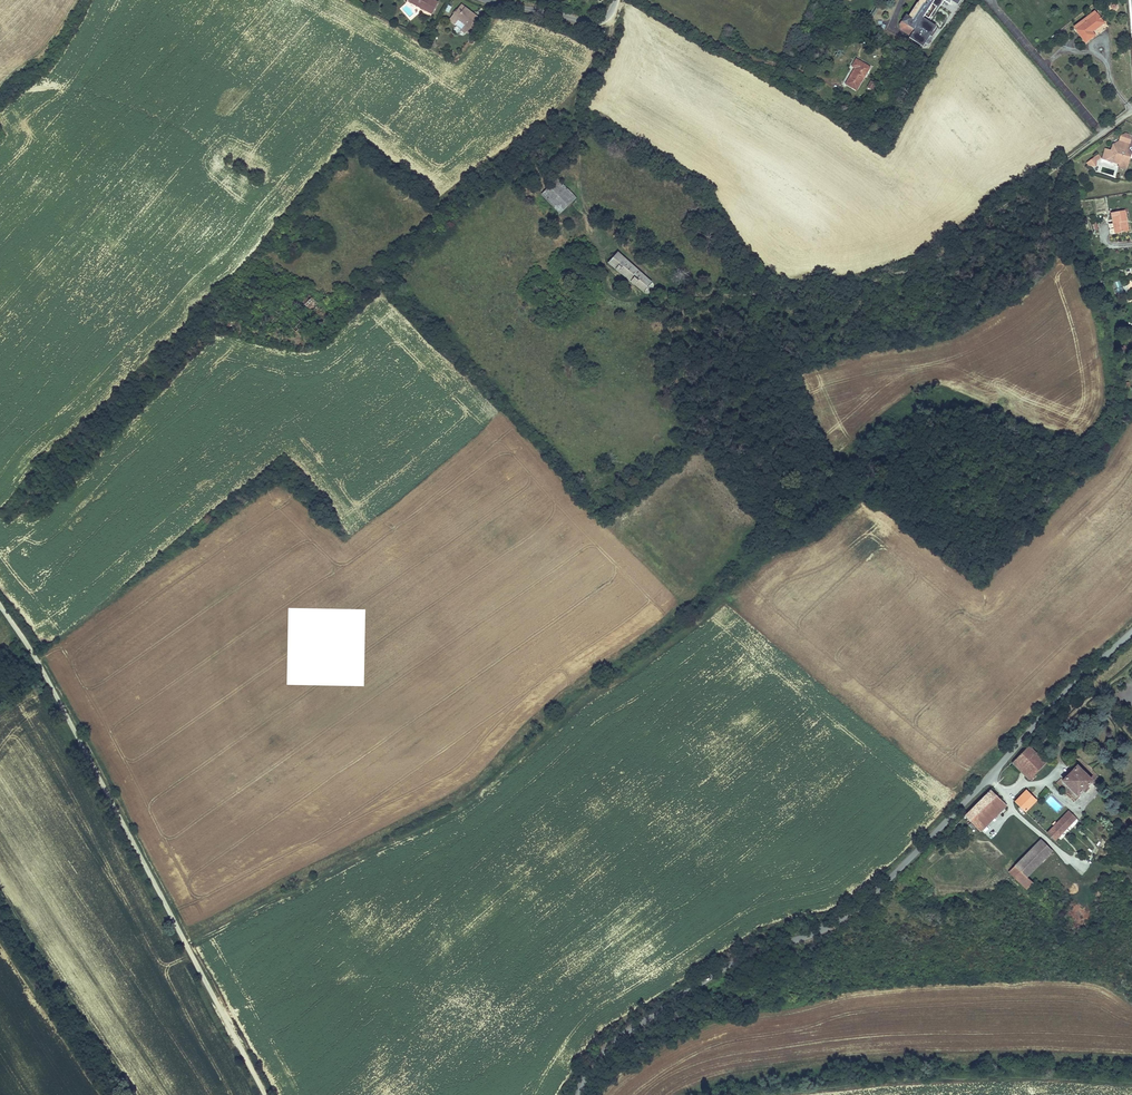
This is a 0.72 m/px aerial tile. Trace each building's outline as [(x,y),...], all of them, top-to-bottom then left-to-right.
[(409,2),(432,14),(438,2),(434,0),(410,0),(409,2)] [(923,46),(930,35),(932,37),(938,28),(929,23),(944,0),(950,4),(952,1),(957,5),(960,0),(919,0),(908,16),(906,15),(900,25),(901,29),(910,36),(909,38),(923,46)] [(450,20),(455,24),(457,20),(465,26),(462,29),(461,30),(465,33),(467,31),(476,18),(477,17),(461,5),(450,20)] [(1074,28),(1076,30),(1097,14),(1095,12),(1074,28)] [(1076,30),(1085,42),(1095,35),(1092,32),(1104,23),(1097,14),(1076,30)] [(476,18),(467,31),(470,33),(480,20),(476,18)] [(455,24),(462,29),(465,26),(457,20),(455,24)] [(846,84),(856,90),(870,67),(856,59),(852,66),(855,68),(846,84)] [(867,87),(872,90),(875,83),(871,81),(867,87)] [(825,107),(833,111),(835,107),(828,103),(825,107)] [(1119,142),(1130,145),(1131,140),(1120,136),(1119,142)] [(1105,149),(1102,159),(1119,164),(1118,167),(1120,169),(1124,170),(1126,169),(1130,157),(1129,157),(1130,153),(1126,152),(1127,150),(1128,150),(1130,145),(1119,142),(1113,144),(1113,146),(1114,146),(1113,151),(1105,149)] [(556,180),(542,194),(561,213),(575,199),(556,180)] [(1113,223),(1115,234),(1126,232),(1124,221),(1126,221),(1124,210),(1111,213),(1113,223)] [(618,253),(609,263),(642,292),(651,282),(618,253)] [(311,299),(304,306),(320,320),(327,313),(311,299)] [(1012,763),(1030,781),(1047,764),(1029,747),(1012,763)] [(1062,780),(1076,795),(1091,781),(1076,767),(1062,780)] [(1014,802),(1024,812),(1036,800),(1026,790),(1014,802)] [(968,813),(965,816),(981,831),(985,827),(979,822),(1000,801),(990,791),(968,813)] [(985,827),(1006,806),(1000,801),(979,822),(985,827)] [(1047,834),(1056,843),(1078,821),(1069,811),(1047,834)] [(1042,837),(1015,865),(1025,876),(1053,848),(1042,837)] [(1026,886),(1030,881),(1025,876),(1015,865),(1014,865),(1009,869),(1026,886)]
